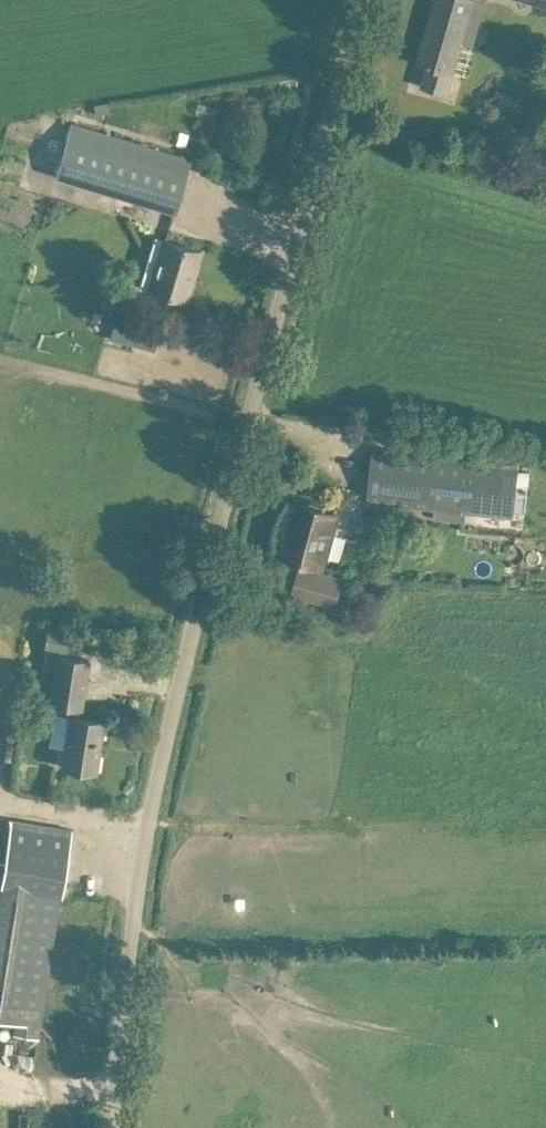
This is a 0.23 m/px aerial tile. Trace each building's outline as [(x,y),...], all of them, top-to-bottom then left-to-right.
[(419,61),(428,64),(423,83),(447,90),(473,0),(437,0),(419,61)] [(107,102),(95,104),(96,114),(109,112),(107,102)] [(200,119),(198,130),(210,133),(213,122),(200,119)] [(176,210),(191,159),(70,123),(55,174),(176,210)] [(155,236),(141,285),(148,287),(166,293),(187,299),(194,277),(192,276),(200,250),(179,243),(162,238),(155,236)] [(115,316),(110,337),(142,346),(148,324),(115,316)] [(374,449),(368,500),(468,511),(469,494),(475,494),(477,477),(471,477),(473,465),(473,459),(374,449)] [(469,494),(468,511),(472,511),(478,512),(512,515),(517,464),(491,461),(490,467),(473,465),(471,477),(477,477),(475,494),(469,494)] [(285,555),(304,560),(302,566),(301,566),(293,592),(336,604),(343,577),(318,571),(320,565),(335,512),(299,502),(285,555)] [(43,646),(76,651),(79,631),(47,625),(43,646)] [(65,704),(71,705),(70,714),(80,716),(89,659),(56,654),(47,711),(63,713),(65,704)] [(104,720),(80,716),(70,714),(69,715),(61,765),(96,771),(104,720)] [(16,1021),(14,1034),(38,1037),(40,1025),(40,1022),(60,894),(62,894),(72,828),(50,825),(10,819),(4,858),(0,857),(0,1019),(16,1021)]
